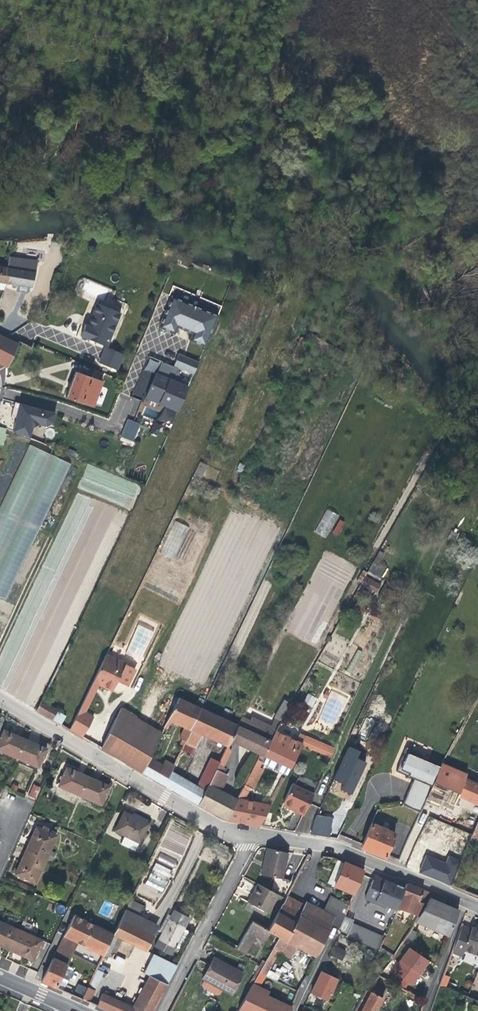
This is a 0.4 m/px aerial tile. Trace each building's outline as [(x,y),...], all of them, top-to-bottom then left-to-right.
[(13,284),(20,285),(27,287),(31,287),(35,273),(25,271),(26,260),(9,258),(7,268),(3,283),(7,283),(13,284)] [(204,346),(217,315),(171,296),(158,327),(173,334),(176,327),(184,330),(192,333),(189,340),(204,346)] [(120,312),(97,303),(90,320),(88,325),(85,324),(80,336),(106,347),(120,312)] [(2,336),(0,340),(0,364),(7,367),(17,344),(2,336)] [(115,370),(122,353),(106,347),(99,363),(115,370)] [(193,374),(198,362),(178,353),(172,366),(193,374)] [(90,377),(100,381),(103,374),(93,371),(90,377)] [(70,386),(65,397),(82,403),(82,402),(93,406),(102,381),(100,381),(90,377),(75,372),(70,386)] [(177,411),(188,387),(156,373),(150,385),(145,397),(177,411)] [(128,414),(134,416),(140,400),(134,398),(128,414)] [(52,422),(55,413),(14,402),(10,416),(17,418),(15,422),(13,431),(29,438),(31,428),(39,424),(46,426),(52,422)] [(141,424),(128,419),(122,437),(134,441),(141,424)] [(0,505),(0,596),(10,600),(67,461),(25,444),(0,505)] [(326,509),(315,533),(327,538),(338,514),(326,509)] [(175,521),(160,553),(174,560),(189,527),(175,521)] [(374,561),(378,563),(383,555),(378,552),(374,561)] [(365,576),(361,583),(376,591),(380,584),(365,576)] [(382,594),(394,600),(397,593),(385,587),(382,594)] [(359,606),(355,612),(362,616),(365,609),(359,606)] [(370,618),(379,622),(382,616),(373,611),(370,618)] [(106,654),(100,666),(130,680),(135,669),(106,654)] [(127,686),(130,680),(100,666),(93,681),(98,684),(109,689),(113,680),(117,681),(127,686)] [(117,681),(113,680),(109,689),(111,690),(112,691),(117,681)] [(79,709),(85,712),(98,684),(93,681),(79,709)] [(184,726),(190,730),(201,709),(178,698),(164,727),(166,728),(170,721),(184,726)] [(61,724),(66,716),(41,701),(36,710),(52,719),(61,724)] [(286,701),(276,718),(281,721),(291,704),(286,701)] [(221,718),(229,722),(233,712),(225,708),(221,718)] [(69,730),(82,737),(93,718),(85,712),(79,709),(69,730)] [(237,726),(229,722),(221,718),(201,709),(190,730),(185,741),(184,744),(195,748),(202,734),(213,739),(228,746),(230,740),(237,726)] [(162,733),(120,710),(99,749),(141,772),(150,754),(162,733)] [(241,717),(237,726),(239,727),(241,723),(247,726),(245,729),(254,734),(260,721),(251,717),(249,721),(241,717)] [(276,729),(281,722),(274,718),(271,726),(276,729)] [(275,732),(276,729),(271,726),(260,721),(254,734),(245,729),(247,726),(241,723),(239,727),(237,726),(230,740),(244,747),(260,754),(262,756),(275,732)] [(185,741),(190,730),(184,726),(179,738),(185,741)] [(25,739),(15,735),(4,730),(0,738),(0,751),(17,758),(25,739)] [(259,826),(270,806),(268,805),(260,804),(242,800),(248,787),(251,789),(261,769),(258,767),(260,763),(263,764),(266,757),(289,768),(301,745),(301,744),(295,741),(275,732),(262,756),(260,754),(236,799),(226,819),(245,823),(259,826)] [(303,741),(306,736),(299,733),(295,741),(301,744),(303,741)] [(334,748),(306,736),(303,741),(332,754),(334,748)] [(25,739),(17,758),(39,768),(47,749),(38,745),(25,739)] [(331,757),(332,754),(303,741),(301,744),(301,745),(331,757)] [(192,753),(195,748),(184,744),(182,748),(192,753)] [(216,770),(222,773),(224,769),(223,768),(231,751),(228,746),(219,762),(216,770)] [(427,794),(428,795),(439,769),(440,766),(420,758),(422,754),(407,747),(397,770),(418,780),(416,784),(412,782),(402,804),(420,812),(427,794)] [(365,762),(345,753),(333,779),(339,782),(343,784),(340,789),(350,794),(365,762)] [(154,779),(162,764),(155,760),(156,758),(150,754),(141,772),(154,779)] [(289,768),(266,757),(263,764),(286,775),(289,768)] [(197,787),(205,791),(216,770),(219,762),(211,759),(197,787)] [(170,771),(174,765),(164,760),(162,764),(154,779),(164,784),(170,771)] [(440,769),(463,779),(466,772),(443,762),(440,769)] [(80,795),(88,777),(79,773),(66,767),(58,786),(80,795)] [(453,805),(456,800),(457,796),(463,798),(477,805),(477,785),(473,783),(463,779),(440,769),(439,769),(428,795),(452,805),(453,805)] [(222,773),(216,770),(205,791),(198,805),(226,819),(236,799),(220,791),(227,775),(222,773)] [(413,781),(412,782),(416,784),(418,780),(397,770),(396,771),(413,779),(413,781)] [(198,805),(205,791),(197,787),(170,771),(164,784),(198,805)] [(88,777),(80,795),(101,804),(109,786),(98,781),(88,777)] [(272,801),(284,779),(282,778),(270,800),(272,801)] [(27,796),(35,799),(41,787),(33,784),(27,796)] [(295,811),(303,815),(313,794),(291,784),(282,803),(296,809),(295,811)] [(450,812),(452,805),(428,795),(426,802),(450,812)] [(290,809),(295,811),(296,809),(282,803),(281,805),(290,809)] [(125,835),(139,842),(148,823),(136,817),(124,812),(115,830),(125,835)] [(310,834),(329,837),(332,818),(316,815),(314,820),(310,834)] [(371,824),(361,848),(385,858),(395,834),(371,824)] [(25,851),(46,859),(46,858),(52,861),(55,852),(50,850),(56,836),(46,832),(41,829),(36,827),(31,837),(25,851)] [(135,850),(139,842),(125,835),(121,843),(135,850)] [(288,853),(267,848),(263,865),(261,874),(282,879),(288,853)] [(46,859),(25,851),(20,862),(15,874),(35,883),(46,859)] [(451,885),(461,862),(449,857),(446,864),(446,865),(443,864),(443,863),(426,856),(420,872),(451,885)] [(336,886),(346,863),(338,859),(328,882),(336,886)] [(162,892),(172,871),(155,862),(145,883),(162,892)] [(346,863),(336,886),(353,893),(363,870),(353,866),(346,863)] [(365,899),(375,903),(382,884),(383,879),(378,877),(373,879),(365,899)] [(387,886),(382,884),(375,903),(383,906),(385,906),(395,910),(405,888),(393,883),(391,888),(387,886)] [(250,897),(248,902),(268,913),(278,895),(258,884),(250,897)] [(405,888),(398,907),(419,915),(431,898),(433,894),(420,889),(407,884),(405,888)] [(295,921),(299,915),(304,904),(287,896),(278,913),(295,921)] [(331,897),(324,910),(336,916),(332,924),(337,927),(348,906),(331,897)] [(419,915),(415,922),(449,936),(458,910),(444,904),(431,898),(419,915)] [(113,934),(106,948),(111,951),(116,953),(122,939),(144,950),(156,925),(137,915),(142,905),(130,900),(129,903),(113,934)] [(324,910),(306,901),(304,904),(323,914),(324,910)] [(66,914),(69,908),(57,903),(54,909),(66,914)] [(329,930),(332,924),(336,916),(324,910),(323,914),(304,904),(299,915),(329,930)] [(187,922),(189,919),(174,911),(171,915),(187,922)] [(277,912),(268,930),(270,931),(278,936),(286,940),(295,921),(278,913),(277,912)] [(77,942),(86,946),(95,926),(73,915),(64,936),(77,942)] [(155,946),(170,954),(174,946),(178,948),(181,947),(188,933),(188,930),(184,928),(187,922),(171,915),(168,920),(166,919),(160,932),(162,933),(155,946)] [(299,915),(295,921),(286,940),(298,946),(316,955),(329,930),(299,915)] [(9,950),(18,930),(0,922),(0,946),(9,950)] [(265,941),(270,931),(268,930),(251,922),(237,949),(244,952),(253,934),(265,941)] [(384,937),(351,923),(345,936),(378,951),(384,937)] [(471,928),(461,924),(451,952),(461,956),(464,949),(477,955),(477,931),(471,928)] [(113,934),(95,926),(86,946),(103,955),(106,948),(113,934)] [(42,940),(18,930),(9,950),(21,955),(33,960),(42,940)] [(64,936),(59,945),(66,948),(62,957),(69,960),(77,942),(64,936)] [(291,959),(298,946),(286,940),(278,936),(259,973),(265,976),(278,952),(291,959)] [(66,948),(59,945),(41,981),(55,988),(58,981),(65,967),(69,960),(62,957),(66,948)] [(330,954),(341,960),(346,951),(334,945),(330,954)] [(95,990),(109,962),(106,961),(111,951),(106,948),(103,955),(88,987),(95,990)] [(428,960),(409,948),(392,972),(410,984),(418,972),(419,974),(428,960)] [(177,966),(153,954),(144,973),(150,976),(167,984),(177,966)] [(202,978),(204,979),(222,989),(231,994),(242,973),(223,963),(213,958),(202,978)] [(71,970),(65,967),(58,981),(66,985),(69,979),(72,973),(71,970)] [(467,997),(477,1001),(477,970),(467,997)] [(311,992),(326,999),(336,979),(321,972),(311,992)] [(416,978),(419,974),(418,972),(410,984),(412,985),(416,978)] [(259,973),(253,983),(260,986),(265,976),(259,973)] [(439,985),(445,987),(450,977),(442,974),(439,985)] [(167,984),(150,976),(133,1007),(140,1010),(147,997),(157,1002),(167,984)] [(219,994),(222,989),(204,979),(201,984),(202,987),(216,995),(219,994)] [(63,992),(66,985),(58,981),(55,988),(63,992)] [(88,987),(79,983),(73,995),(82,999),(88,987)] [(260,986),(253,983),(246,997),(262,1004),(266,995),(269,991),(260,986)] [(367,990),(382,997),(385,991),(371,984),(367,990)] [(89,1003),(95,990),(88,987),(82,999),(89,1003)] [(382,997),(367,990),(366,989),(355,1010),(375,1010),(382,997)] [(157,1002),(147,997),(140,1010),(133,1007),(102,994),(97,1006),(108,1010),(153,1010),(157,1002)] [(239,1010),(241,1010),(290,1010),(292,1008),(266,995),(262,1004),(246,997),(239,1010)]
